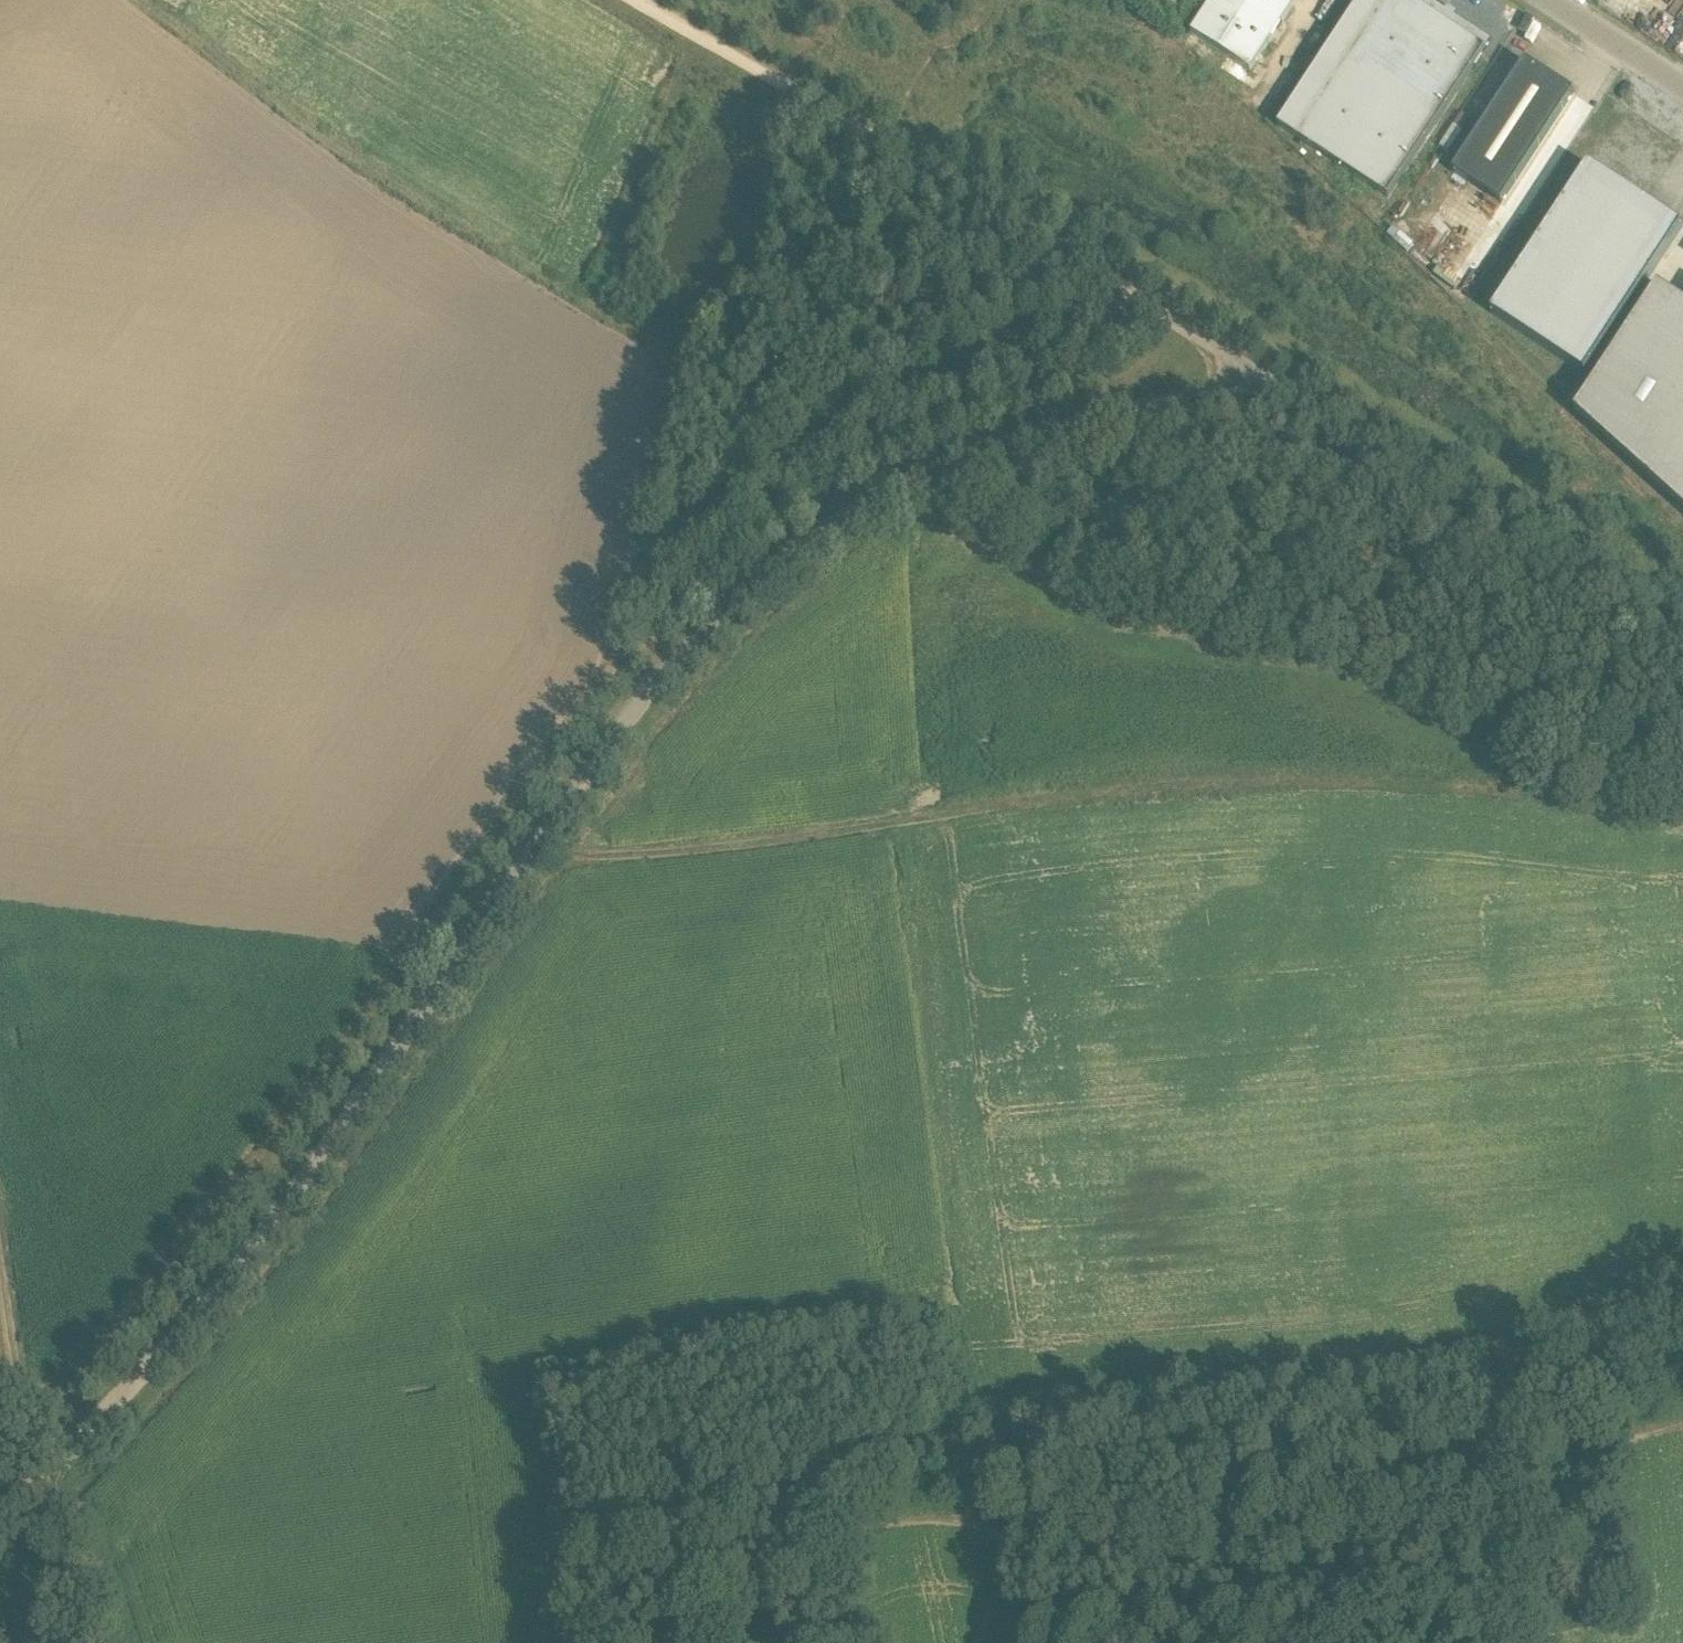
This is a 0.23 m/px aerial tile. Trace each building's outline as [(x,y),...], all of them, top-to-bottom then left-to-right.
[(1183,0),(1164,0),(1177,9),(1183,0)] [(1251,71),(1297,0),(1214,0),(1193,33),(1251,71)] [(1410,0),(1361,0),(1280,123),(1298,139),(1389,199),(1492,41),(1430,0),(1429,0),(1423,8),(1410,0)] [(1492,115),(1454,173),(1502,205),(1575,94),(1527,62),(1521,71),(1492,115)] [(1497,104),(1519,70),(1510,64),(1488,98),(1497,104)] [(1590,165),(1492,314),(1585,375),(1682,227),(1590,165)] [(1580,417),(1682,511),(1682,299),(1662,284),(1580,417)]
